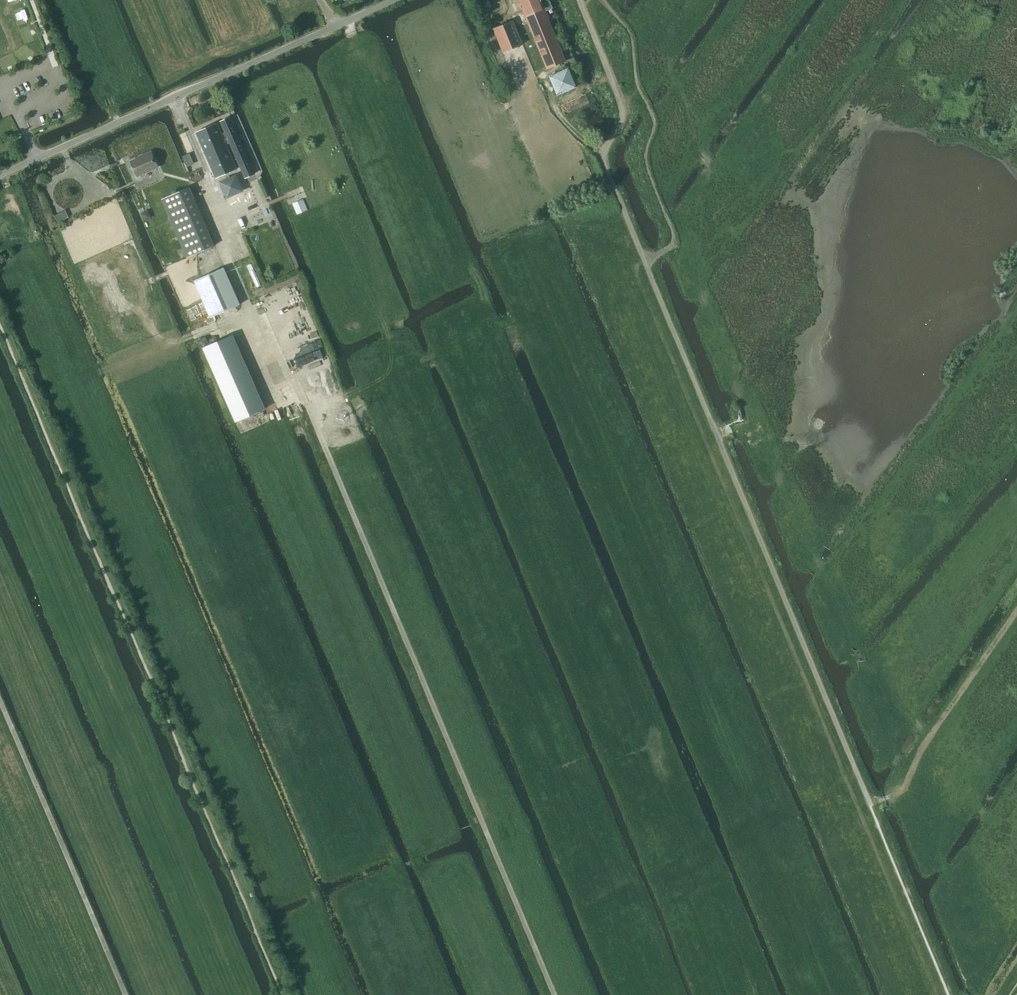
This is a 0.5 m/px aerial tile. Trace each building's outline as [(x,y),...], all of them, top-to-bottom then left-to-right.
[(525,16),(547,69),(565,61),(545,11),(553,8),(549,0),(542,3),(541,0),(519,0),(525,16)] [(522,44),(513,21),(493,29),(503,52),(522,44)] [(196,132),(216,178),(237,169),(226,144),(230,143),(245,178),(255,173),(230,117),(220,122),(225,132),(221,134),(217,123),(196,132)] [(151,152),(131,161),(137,176),(158,167),(151,152)] [(235,176),(221,182),(227,197),(242,190),(235,176)] [(214,245),(189,187),(161,199),(187,258),(214,245)] [(146,211),(141,213),(144,220),(151,217),(149,212),(146,211)] [(195,282),(211,318),(241,306),(224,269),(195,282)] [(225,338),(203,348),(235,421),(265,408),(260,398),(232,335),(225,338)]
